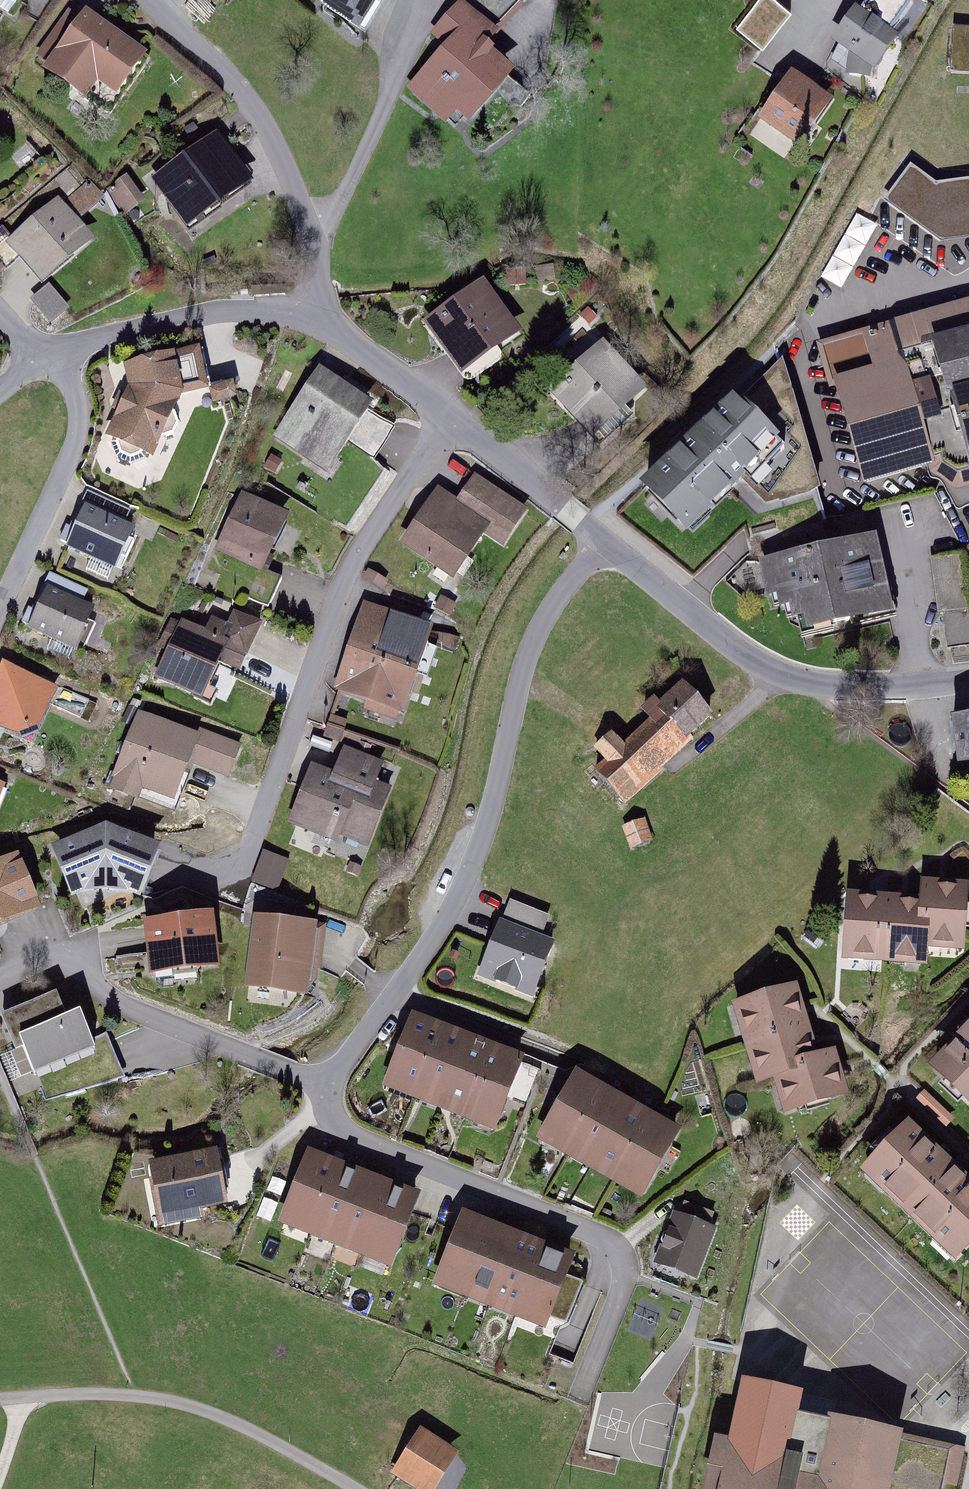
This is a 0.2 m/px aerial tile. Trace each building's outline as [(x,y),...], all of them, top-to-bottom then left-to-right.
[(8,9),(14,0),(0,0),(0,4),(8,9)] [(359,23),(373,0),(320,0),(359,23)] [(793,13),(776,0),(758,0),(736,28),(764,50),(793,13)] [(855,6),(834,37),(873,64),(896,31),(887,25),(905,0),(868,0),(861,10),(855,6)] [(461,3),(429,37),(444,51),(407,91),(446,127),(456,116),(469,128),(516,78),(487,51),(499,38),(461,3)] [(150,61),(84,14),(42,73),(85,103),(97,86),(120,102),(150,61)] [(953,29),(950,75),(968,76),(968,30),(953,29)] [(828,96),(792,71),(762,115),(797,140),(828,96)] [(255,189),(218,135),(150,182),(188,236),(255,189)] [(910,173),(887,206),(941,246),(968,242),(968,189),(968,187),(935,192),(910,173)] [(146,203),(126,177),(106,192),(126,218),(146,203)] [(90,180),(63,203),(79,223),(106,200),(90,180)] [(60,204),(7,245),(41,287),(93,246),(60,204)] [(856,265),(874,219),(853,211),(835,257),(856,265)] [(488,279),(428,321),(465,375),(526,333),(488,279)] [(48,282),(32,296),(52,319),(69,304),(48,282)] [(899,321),(908,351),(940,341),(956,390),(968,434),(968,299),(899,321)] [(891,324),(823,347),(870,483),(938,460),(891,324)] [(611,339),(552,389),(600,445),(659,395),(611,339)] [(202,345),(128,361),(132,379),(110,435),(158,455),(188,389),(212,384),(202,345)] [(375,401),(320,367),(275,437),(329,472),(375,401)] [(735,402),(638,493),(685,543),(782,452),(735,402)] [(466,502),(439,484),(402,542),(458,578),(511,495),(482,476),(466,502)] [(297,512),(245,491),(222,549),(274,570),(297,512)] [(140,522),(85,501),(68,543),(124,564),(140,522)] [(874,545),(759,569),(767,606),(779,604),(782,618),(794,615),(797,627),(810,625),(812,635),(890,619),(874,545)] [(936,565),(940,621),(968,619),(968,570),(968,562),(936,565)] [(392,584),(367,571),(362,580),(387,593),(392,584)] [(97,602),(47,585),(33,628),(82,645),(97,602)] [(459,605),(441,597),(434,611),(452,619),(459,605)] [(436,627),(365,604),(337,690),(409,713),(436,627)] [(212,634),(179,620),(156,676),(211,699),(225,666),(244,674),(266,622),(240,611),(236,622),(220,615),(212,634)] [(3,667),(0,673),(0,731),(32,745),(57,691),(3,667)] [(615,760),(604,771),(626,797),(716,717),(687,686),(670,701),(658,696),(644,708),(659,725),(631,750),(616,733),(602,746),(615,760)] [(241,744),(136,709),(110,786),(176,809),(191,764),(230,777),(241,744)] [(351,722),(334,716),(326,737),(343,743),(351,722)] [(959,719),(963,763),(968,762),(968,718),(959,719)] [(341,771),(313,762),(291,826),(369,853),(393,784),(382,781),(388,763),(348,750),(341,771)] [(650,822),(624,829),(629,850),(655,843),(650,822)] [(106,828),(51,851),(70,899),(141,896),(162,850),(106,828)] [(293,863),(265,852),(254,882),(282,892),(293,863)] [(0,863),(0,924),(46,906),(25,853),(0,863)] [(919,904),(846,900),(843,963),(924,968),(924,954),(963,956),(967,889),(920,887),(919,904)] [(307,917),(308,903),(282,901),(281,916),(307,917)] [(216,916),(146,925),(152,976),(222,967),(216,916)] [(326,929),(262,919),(251,991),(315,1000),(326,929)] [(559,939),(504,919),(481,980),(536,1000),(559,939)] [(802,985),(740,1003),(762,1080),(780,1075),(789,1107),(850,1089),(837,1046),(820,1047),(802,985)] [(60,989),(7,1013),(52,1103),(125,1080),(112,1038),(98,1040),(85,1007),(73,1015),(60,989)] [(412,1104),(440,1031),(412,1020),(383,1093),(412,1104)] [(440,1116),(469,1042),(440,1031),(412,1104),(440,1116)] [(929,1078),(968,1116),(968,1035),(929,1078)] [(469,1127),(498,1053),(469,1042),(440,1116),(469,1127)] [(498,1138),(526,1064),(498,1053),(469,1127),(498,1138)] [(569,1153),(609,1085),(583,1070),(543,1137),(569,1153)] [(595,1168),(635,1101),(609,1085),(569,1153),(595,1168)] [(934,1094),(924,1104),(949,1130),(960,1121),(934,1094)] [(621,1183),(661,1116),(635,1101),(595,1168),(621,1183)] [(647,1199),(687,1131),(661,1116),(621,1183),(647,1199)] [(911,1129),(865,1178),(960,1266),(968,1256),(968,1183),(911,1129)] [(223,1151),(154,1161),(163,1223),(209,1217),(208,1207),(231,1204),(223,1151)] [(309,1236),(336,1165),(308,1154),(280,1225),(309,1236)] [(338,1247),(365,1175),(336,1165),(309,1236),(338,1247)] [(366,1258),(394,1187),(365,1175),(338,1247),(366,1258)] [(395,1269),(423,1197),(394,1187),(366,1258),(395,1269)] [(467,1292),(494,1222),(465,1211),(438,1281),(467,1292)] [(714,1232),(672,1217),(652,1271),(694,1287),(714,1232)] [(496,1303),(523,1233),(494,1222),(467,1292),(496,1303)] [(524,1314),(552,1245),(523,1233),(496,1303),(524,1314)] [(553,1326),(580,1256),(552,1245),(524,1314),(553,1326)] [(745,1384),(723,1488),(894,1488),(904,1440),(802,1419),(807,1397),(745,1384)] [(388,1477),(406,1488),(441,1488),(461,1458),(418,1431),(388,1477)]
